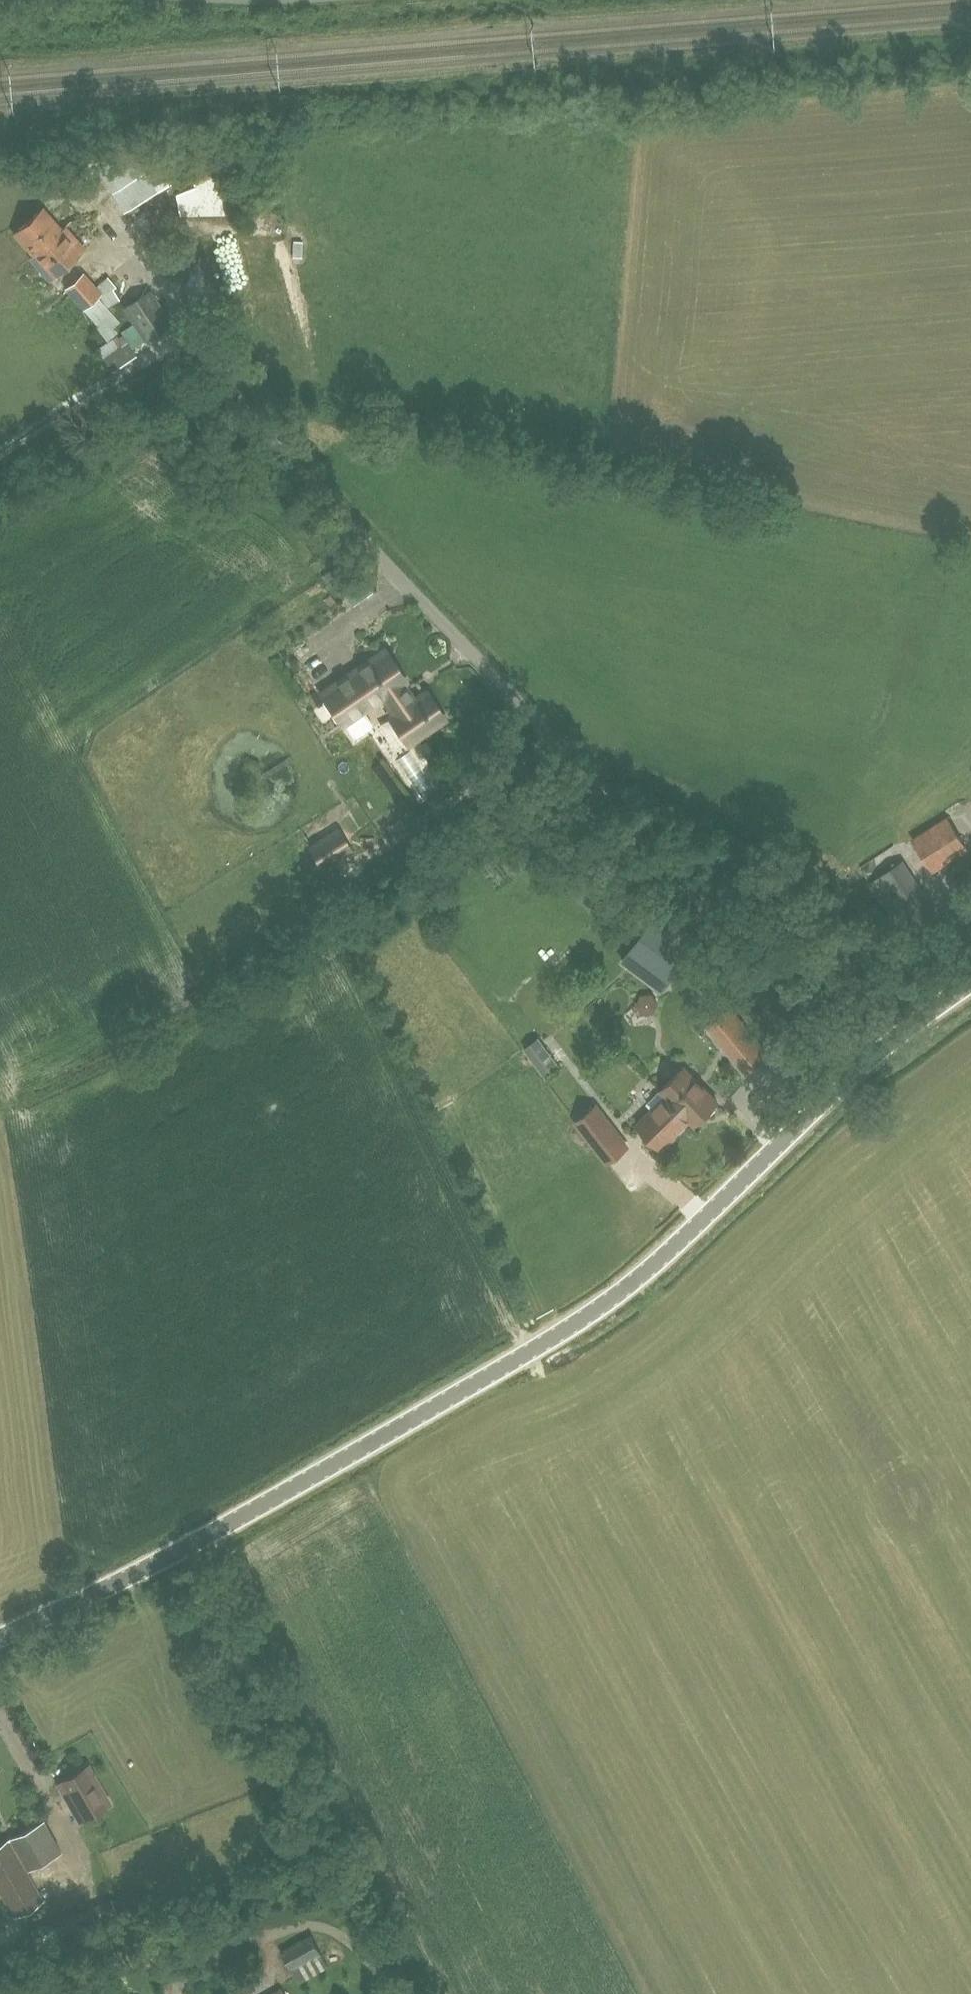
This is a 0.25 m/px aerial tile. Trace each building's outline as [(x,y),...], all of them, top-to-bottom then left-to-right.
[(160,164),(146,171),(134,150),(117,160),(108,143),(98,149),(102,156),(95,160),(123,210),(171,183),(160,164)] [(195,184),(230,166),(223,152),(188,169),(195,184)] [(65,227),(63,229),(43,207),(14,232),(33,255),(31,257),(49,277),(82,247),(65,227)] [(121,321),(108,306),(98,294),(101,292),(82,272),(64,288),(82,309),(84,308),(95,320),(92,322),(108,340),(116,332),(113,328),(121,321)] [(123,307),(144,339),(145,340),(171,323),(150,289),(123,307)] [(334,568),(322,575),(327,582),(339,576),(334,568)] [(372,723),(363,710),(383,696),(395,714),(391,717),(409,743),(444,718),(426,693),(411,703),(398,685),(405,681),(384,651),(322,694),(354,740),(372,727),(372,723)] [(966,850),(946,818),(911,840),(932,872),(966,850)] [(337,829),(308,846),(322,870),(353,851),(337,829)] [(900,862),(879,875),(868,882),(903,934),(934,914),(900,862)] [(567,888),(574,896),(588,883),(581,875),(567,888)] [(700,940),(660,910),(622,960),(662,990),(700,940)] [(639,997),(643,1013),(661,1008),(656,992),(639,997)] [(632,1024),(645,1014),(636,1004),(624,1014),(632,1024)] [(767,1054),(729,1008),(708,1026),(746,1072),(767,1054)] [(523,1048),(542,1074),(557,1063),(538,1037),(523,1048)] [(684,1068),(661,1090),(667,1096),(667,1095),(690,1119),(695,1124),(705,1115),(709,1114),(714,1109),(714,1105),(718,1102),(684,1068)] [(667,1095),(667,1096),(637,1125),(660,1148),(664,1144),(668,1144),(673,1139),(673,1136),(690,1119),(667,1095)] [(596,1106),(575,1122),(607,1163),(628,1147),(596,1106)] [(86,1764),(58,1780),(80,1816),(107,1800),(86,1764)] [(7,1840),(0,1844),(0,1892),(13,1915),(41,1899),(25,1871),(60,1850),(43,1819),(7,1840)] [(299,1983),(329,1966),(311,1933),(280,1950),(299,1983)]
